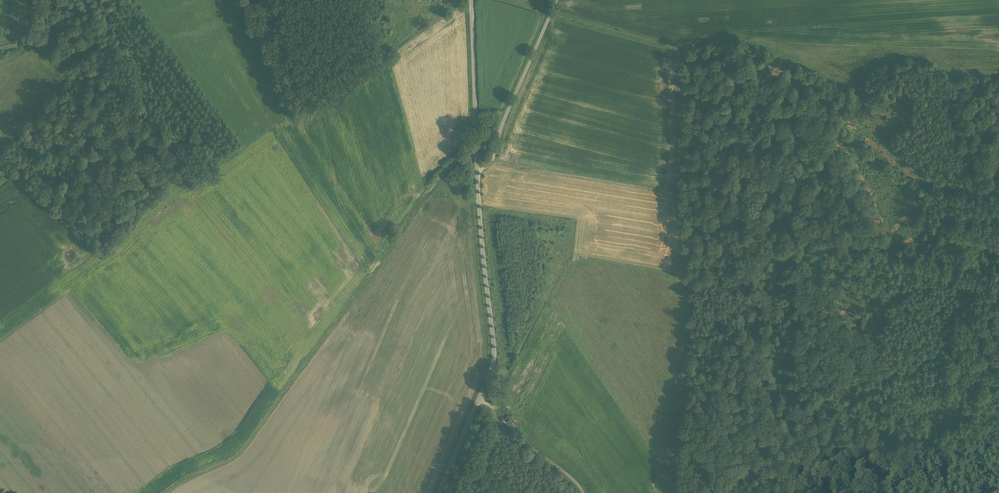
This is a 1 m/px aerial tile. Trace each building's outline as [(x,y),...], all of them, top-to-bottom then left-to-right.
[(517,421),(507,414),(503,420),(513,427),(517,421)]
